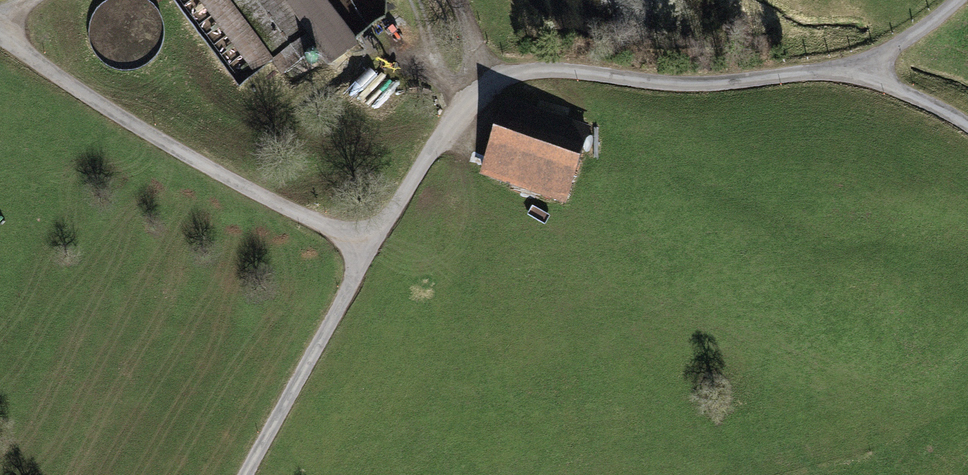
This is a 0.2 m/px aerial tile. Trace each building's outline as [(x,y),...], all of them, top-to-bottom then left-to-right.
[(254,75),(271,63),(280,75),(317,48),(330,65),(358,44),(326,0),(198,0),(254,75)] [(353,88),(379,111),(401,87),(375,63),(353,88)] [(506,98),(480,175),(566,204),(592,127),(506,98)]
